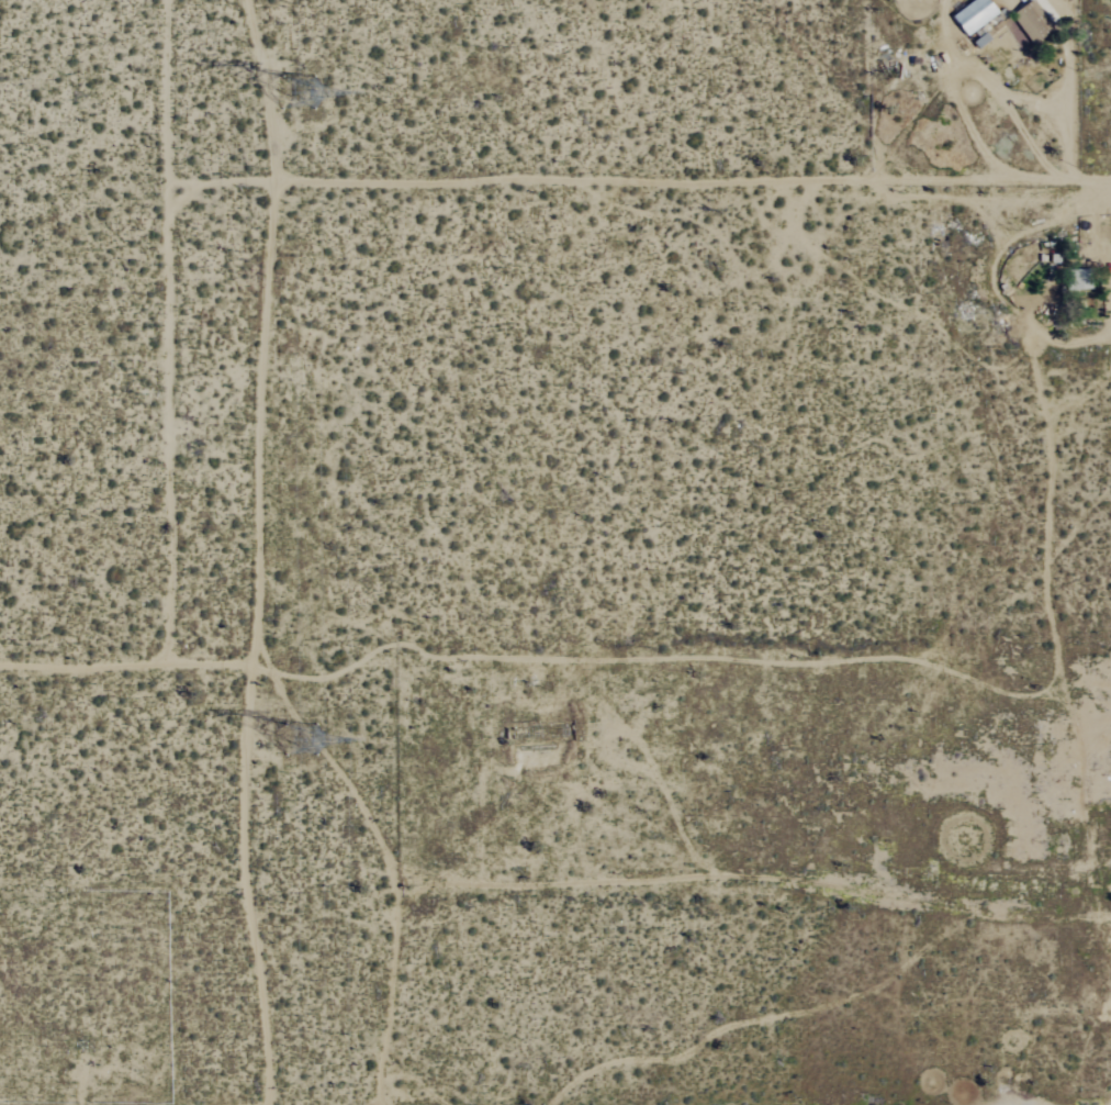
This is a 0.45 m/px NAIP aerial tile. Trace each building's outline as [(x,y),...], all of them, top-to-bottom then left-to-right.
[(1088,289),(1087,281),(1080,282),(1079,270),(1063,271),(1064,290),(1088,289)]
